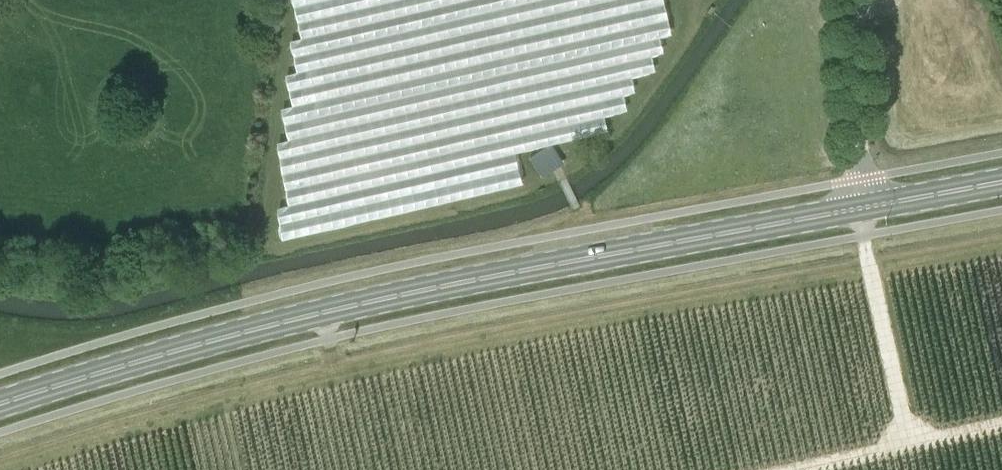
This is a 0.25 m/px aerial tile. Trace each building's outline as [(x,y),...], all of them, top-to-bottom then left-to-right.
[(550,152),(537,160),(545,173),(558,165),(550,152)]
